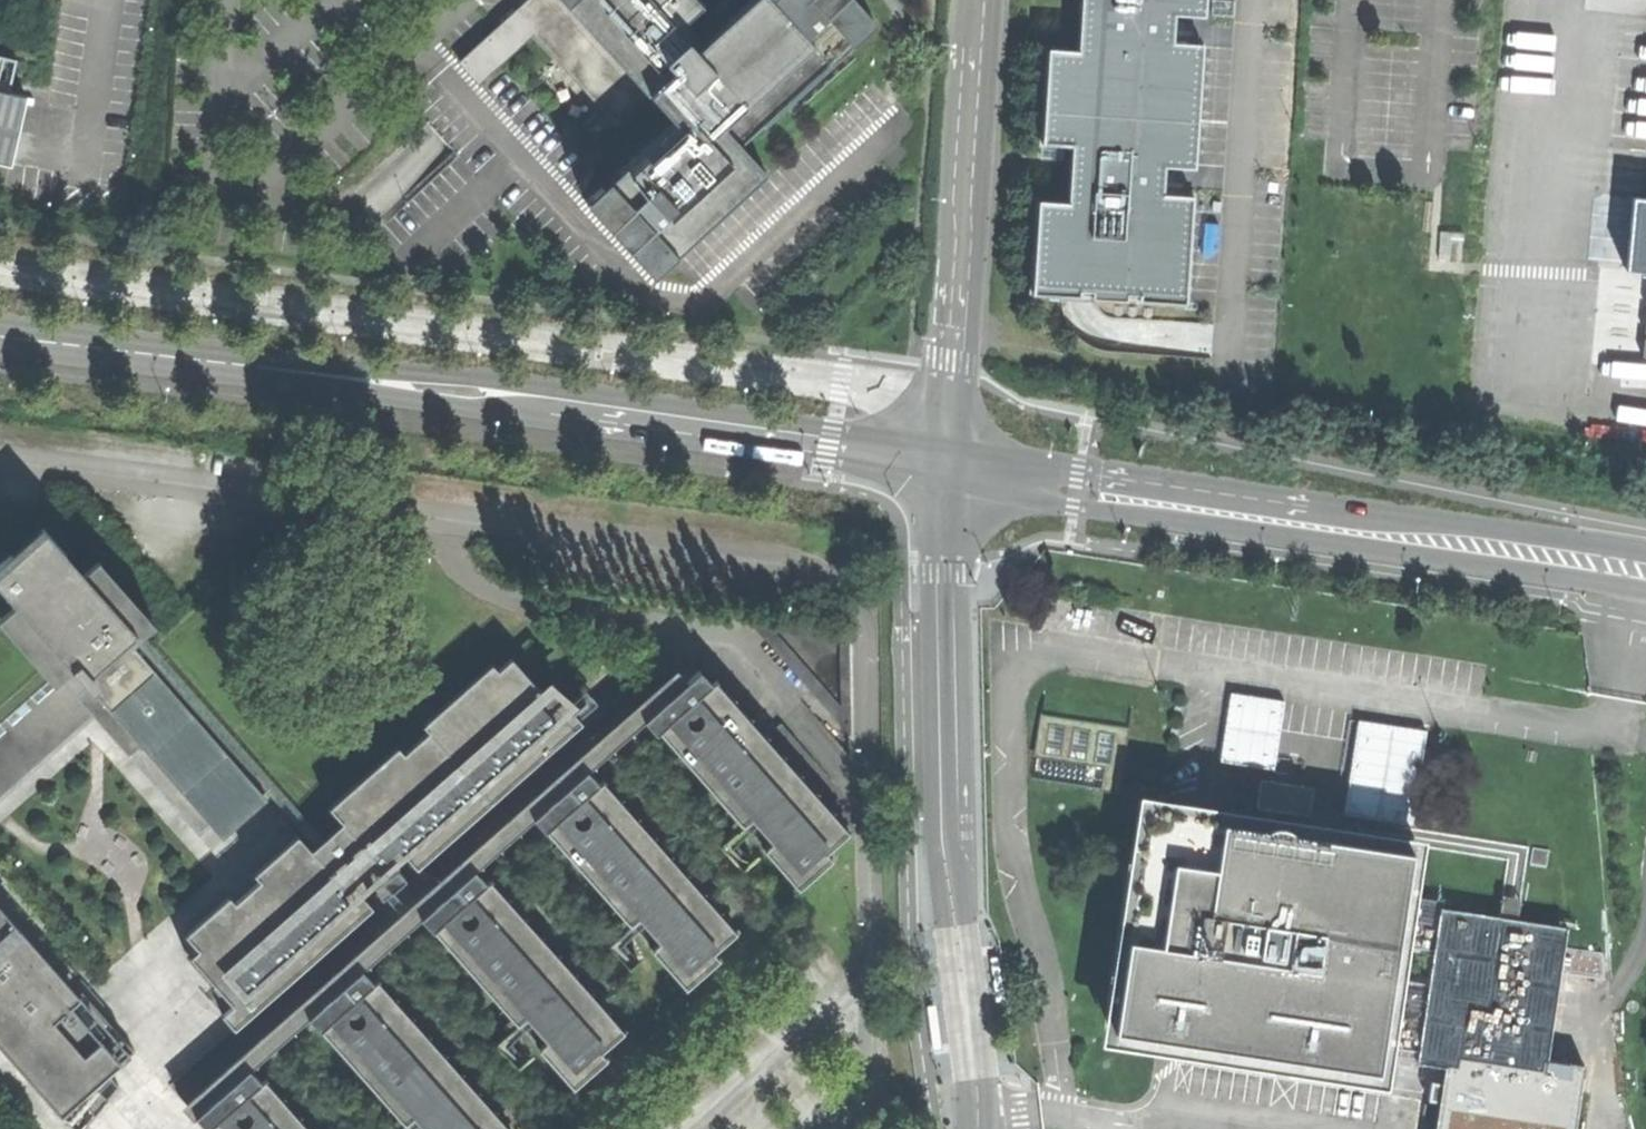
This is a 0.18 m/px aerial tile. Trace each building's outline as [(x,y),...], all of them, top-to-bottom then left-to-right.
[(707,44),(666,0),(531,0),(517,13),(535,31),(619,124),(651,95),(707,44)] [(651,95),(676,123),(587,204),(655,278),(769,174),(740,143),(751,133),(761,124),(764,127),(878,23),(856,0),(755,0),(707,44),(651,95)] [(1082,14),(1082,19),(1081,29),(1080,51),(1049,49),(1043,143),(1072,145),(1071,157),(1070,166),(1068,202),(1038,200),(1038,203),(1033,293),(1055,294),(1186,303),(1193,195),(1163,193),(1165,165),(1195,167),(1203,44),(1172,42),(1174,14),(1204,16),(1205,0),(1083,0),(1082,14)] [(517,13),(462,63),(479,81),(535,31),(517,13)] [(8,167),(26,97),(8,92),(17,60),(0,56),(0,165),(8,167)] [(1597,194),(1590,267),(1645,273),(1645,198),(1597,194)] [(0,566),(0,581),(20,604),(8,615),(64,680),(93,712),(130,755),(138,748),(199,817),(205,812),(217,826),(262,786),(138,645),(149,635),(147,633),(124,606),(111,617),(78,580),(61,560),(71,552),(50,528),(18,556),(15,553),(0,566)] [(99,561),(78,580),(111,617),(124,606),(147,633),(156,626),(99,561)] [(231,894),(185,934),(199,950),(191,956),(231,1006),(223,1014),(235,1029),(583,721),(551,686),(544,692),(512,657),(499,668),(494,662),(423,724),(429,730),(405,752),(399,745),(329,806),(343,821),(329,834),(313,849),(300,834),(254,873),(260,880),(237,901),(231,894)] [(688,681),(645,719),(656,733),(660,730),(743,826),(752,819),(772,842),(763,849),(798,889),(835,857),(828,850),(850,831),(768,738),(717,681),(713,684),(701,669),(688,681)] [(187,1105),(196,1116),(250,1069),(309,1017),(362,970),(421,916),(475,869),(534,817),(588,770),(645,719),(688,681),(680,670),(187,1105)] [(0,731),(0,793),(93,712),(64,680),(0,731)] [(1045,711),(1036,776),(1125,790),(1135,724),(1045,711)] [(588,770),(534,817),(630,926),(639,919),(658,941),(650,948),(685,988),(722,956),(716,949),(738,930),(604,780),(600,783),(588,770)] [(1144,812),(1109,1041),(1377,1082),(1381,1056),(1406,895),(1412,853),(1291,835),(1294,812),(1309,815),(1313,788),(1284,784),(1260,780),(1256,807),(1264,808),(1261,830),(1215,823),(1165,815),(1144,812)] [(1549,850),(1533,848),(1531,864),(1547,867),(1549,850)] [(475,869),(421,916),(517,1025),(526,1018),(546,1041),(538,1048),(573,1088),(609,1057),(603,1049),(626,1030),(491,880),(487,883),(475,869)] [(1504,892),(1500,918),(1517,920),(1521,895),(1504,892)] [(1381,1056),(1418,1061),(1430,984),(1403,980),(1408,946),(1435,950),(1442,909),(1443,901),(1406,895),(1381,1056)] [(1583,1065),(1545,1059),(1559,971),(1599,977),(1602,953),(1563,947),(1566,928),(1517,920),(1500,918),(1442,909),(1435,950),(1430,984),(1418,1061),(1447,1065),(1444,1082),(1431,1080),(1428,1100),(1441,1102),(1436,1128),(1573,1128),(1583,1065)] [(70,1120),(117,1078),(101,1059),(113,1049),(125,1063),(139,1050),(88,992),(76,1003),(52,976),(0,917),(0,1041),(70,1120)] [(309,1017),(405,1126),(414,1119),(423,1128),(511,1128),(378,981),(375,984),(362,970),(309,1017)] [(196,1116),(207,1128),(311,1128),(267,1078),(262,1082),(250,1069),(196,1116)] [(117,1078),(70,1120),(75,1128),(84,1128),(120,1087),(117,1078)]
